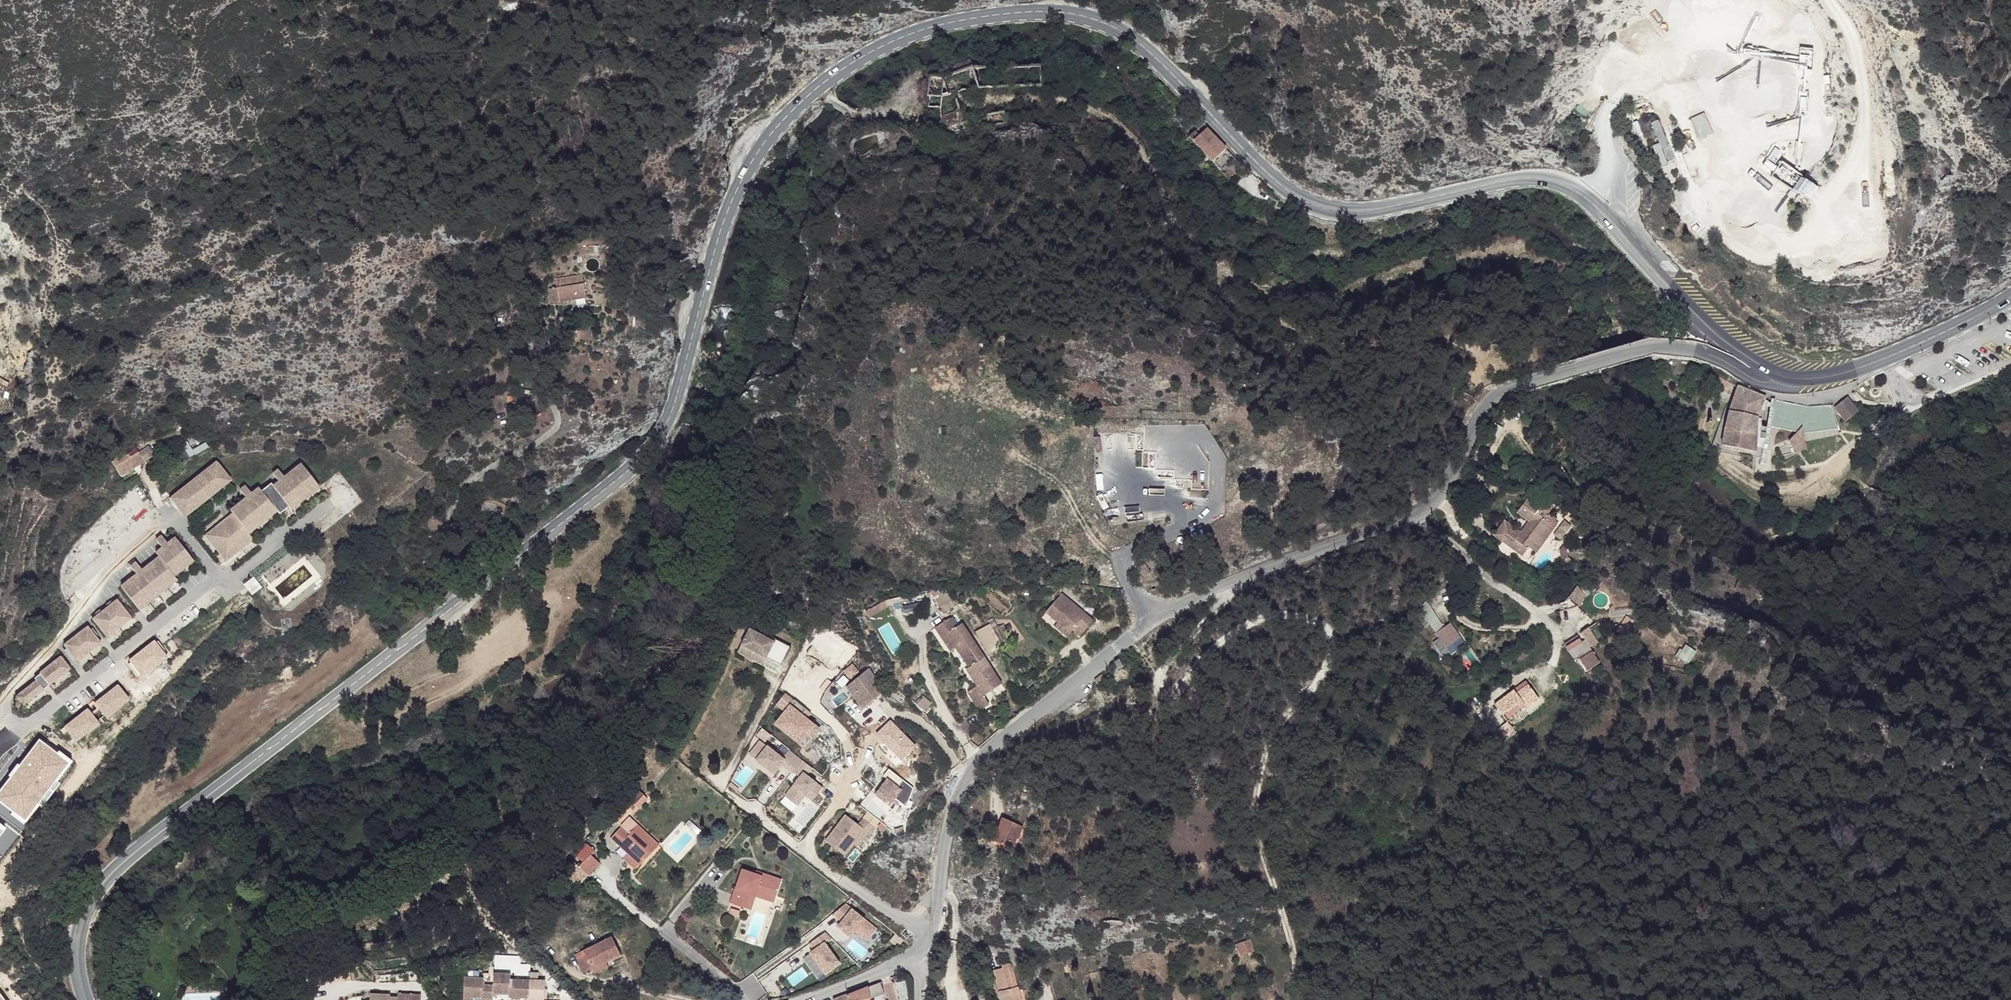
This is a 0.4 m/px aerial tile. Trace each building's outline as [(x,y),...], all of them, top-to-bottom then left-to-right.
[(945,79),(931,77),(928,97),(931,98),(929,108),(941,111),(939,124),(959,121),(956,99),(955,94),(1044,82),(1042,62),(975,69),(975,66),(945,79)] [(997,112),(980,116),(984,131),(1000,127),(997,112)] [(1692,118),(1703,139),(1714,133),(1703,113),(1692,118)] [(1240,157),(1220,138),(1207,150),(1227,171),(1240,157)] [(1800,204),(1814,187),(1779,160),(1766,176),(1800,204)] [(585,284),(558,288),(560,301),(587,297),(585,284)] [(550,289),(553,303),(560,301),(558,288),(550,289)] [(570,306),(572,314),(588,311),(588,303),(570,306)] [(1434,318),(1417,322),(1420,334),(1437,329),(1434,318)] [(515,326),(507,330),(512,339),(519,335),(515,326)] [(1718,375),(1714,386),(1728,392),(1731,384),(1718,375)] [(1757,416),(1765,397),(1738,387),(1732,404),(1729,412),(1723,444),(1735,447),(1757,451),(1755,421),(1757,416)] [(1858,411),(1846,396),(1835,406),(1847,420),(1858,411)] [(1776,401),(1772,429),(1798,433),(1803,428),(1804,435),(1839,428),(1828,404),(1807,407),(1776,401)] [(1729,412),(1732,404),(1727,402),(1712,448),(1756,456),(1757,451),(1735,447),(1723,444),(1729,412)] [(1790,443),(1795,454),(1807,450),(1804,435),(1803,428),(1798,433),(1790,443)] [(129,452),(125,454),(127,458),(133,468),(155,456),(150,447),(139,453),(138,451),(130,455),(129,452)] [(124,452),(111,459),(115,466),(127,458),(124,452)] [(127,458),(115,466),(122,476),(133,468),(127,458)] [(216,459),(169,495),(185,515),(232,478),(216,459)] [(233,511),(204,533),(224,561),(253,538),(249,531),(277,508),(279,510),(288,503),(291,507),(320,484),(311,472),(300,461),(273,483),(270,481),(262,488),(258,484),(229,507),(233,511)] [(1508,519),(1497,532),(1506,538),(1508,535),(1516,540),(1518,538),(1526,545),(1528,544),(1537,551),(1558,526),(1540,513),(1544,506),(1532,497),(1521,510),(1534,519),(1524,531),(1508,519)] [(158,553),(119,582),(140,607),(177,577),(175,573),(195,558),(185,546),(174,533),(155,548),(158,553)] [(1508,535),(1506,538),(1522,551),(1526,545),(1518,538),(1516,540),(1508,535)] [(1142,566),(1136,569),(1143,579),(1149,575),(1142,566)] [(1580,604),(1590,596),(1582,586),(1572,595),(1580,604)] [(117,596),(92,616),(105,635),(132,614),(117,596)] [(1063,596),(1047,615),(1059,625),(1072,636),(1075,632),(1082,638),(1095,623),(1063,596)] [(955,598),(946,601),(949,609),(958,606),(955,598)] [(946,601),(939,604),(942,612),(949,609),(946,601)] [(906,619),(890,631),(897,641),(913,630),(906,619)] [(951,620),(936,630),(942,641),(948,637),(956,651),(961,659),(978,649),(962,625),(956,629),(951,620)] [(88,623),(63,642),(77,659),(101,638),(88,623)] [(1433,638),(1445,657),(1468,643),(1456,623),(1433,638)] [(1059,625),(1056,629),(1069,640),(1072,636),(1059,625)] [(987,627),(975,635),(989,656),(1001,648),(987,627)] [(765,639),(746,630),(738,646),(764,658),(778,665),(787,647),(772,639),(771,642),(765,639)] [(948,637),(942,641),(951,655),(956,651),(948,637)] [(1582,640),(1570,649),(1575,656),(1587,647),(1582,640)] [(1695,662),(1704,649),(1693,641),(1684,655),(1695,662)] [(738,646),(735,653),(760,665),(764,658),(738,646)] [(1587,647),(1575,656),(1582,667),(1584,667),(1587,666),(1593,676),(1600,670),(1605,666),(1592,648),(1589,650),(1587,647)] [(1474,650),(1466,655),(1472,665),(1480,660),(1474,650)] [(36,678),(16,695),(24,703),(44,686),(70,666),(59,653),(39,670),(40,671),(34,676),(36,678)] [(985,659),(966,671),(977,688),(968,694),(979,711),(989,704),(983,697),(1002,685),(985,659)] [(876,681),(868,669),(845,686),(861,709),(871,702),(863,691),(873,683),(876,681)] [(1532,686),(1529,681),(1517,689),(1520,694),(1532,686)] [(114,719),(136,697),(121,682),(99,704),(114,719)] [(882,694),(873,683),(863,691),(871,702),(882,694)] [(1541,700),(1532,686),(1520,694),(1517,689),(1496,703),(1508,722),(1541,700)] [(806,710),(786,694),(777,706),(786,713),(776,726),(799,745),(814,727),(806,721),(802,717),(806,710)] [(80,742),(106,725),(94,707),(68,724),(80,742)] [(811,714),(806,710),(802,717),(806,721),(811,714)] [(1516,733),(1508,722),(1494,730),(1501,743),(1516,733)] [(814,727),(799,745),(805,749),(819,731),(814,727)] [(44,738),(2,798),(36,821),(78,761),(44,738)] [(782,758),(766,746),(756,760),(774,774),(781,765),(792,773),(801,760),(789,750),(782,758)] [(812,768),(801,760),(792,772),(799,777),(786,796),(799,806),(806,796),(813,801),(823,787),(807,775),(812,768)] [(876,796),(890,807),(902,792),(898,789),(904,782),(890,771),(884,778),(888,781),(876,796)] [(860,827),(847,817),(826,842),(845,858),(854,846),(865,833),(868,835),(871,837),(876,831),(864,821),(860,827)] [(637,825),(629,832),(636,839),(644,832),(637,825)] [(1016,832),(993,826),(992,835),(988,851),(1009,855),(1012,841),(1014,841),(1016,832)] [(629,832),(615,843),(630,860),(637,868),(642,865),(645,869),(663,854),(644,832),(636,839),(629,832)] [(264,833),(254,838),(259,848),(269,843),(264,833)] [(868,835),(865,833),(854,846),(857,849),(868,835)] [(992,835),(986,833),(983,850),(988,851),(992,835)] [(591,848),(579,859),(581,862),(585,866),(592,875),(600,868),(593,859),(598,856),(591,848)] [(637,868),(630,860),(625,864),(636,878),(645,869),(642,865),(637,868)] [(576,866),(574,863),(568,868),(571,871),(576,866)] [(580,870),(576,866),(571,871),(575,876),(572,879),(575,882),(577,879),(581,884),(587,879),(580,870)] [(585,866),(580,870),(587,879),(592,875),(585,866)] [(756,875),(743,871),(737,890),(735,889),(731,904),(745,909),(749,895),(757,897),(758,891),(777,897),(783,879),(764,874),(763,877),(756,875)] [(758,891),(757,897),(775,903),(777,897),(758,891)] [(757,897),(749,895),(745,909),(752,911),(757,897)] [(876,929),(845,904),(833,915),(842,922),(838,927),(850,937),(855,931),(867,940),(876,929)] [(825,944),(832,939),(826,933),(810,944),(814,951),(811,954),(826,974),(840,964),(825,944)] [(610,938),(583,951),(592,970),(613,961),(620,957),(610,938)] [(1255,950),(1249,938),(1236,944),(1242,956),(1255,950)] [(583,951),(575,954),(583,974),(592,970),(583,951)] [(992,966),(1000,999),(1006,999),(1009,999),(1020,997),(1019,994),(1017,987),(1011,960),(1009,958),(1001,960),(1002,964),(992,966)] [(613,961),(592,970),(594,975),(615,965),(613,961)] [(531,973),(511,973),(511,975),(511,981),(531,981),(531,973)] [(495,986),(483,985),(483,999),(494,999),(494,994),(510,995),(510,998),(530,999),(531,981),(511,981),(511,975),(495,975),(495,986)] [(483,980),(463,980),(463,999),(483,999),(483,985),(483,980)] [(201,988),(191,984),(187,994),(199,994),(201,988)] [(865,987),(831,999),(867,999),(868,999),(865,987)]
